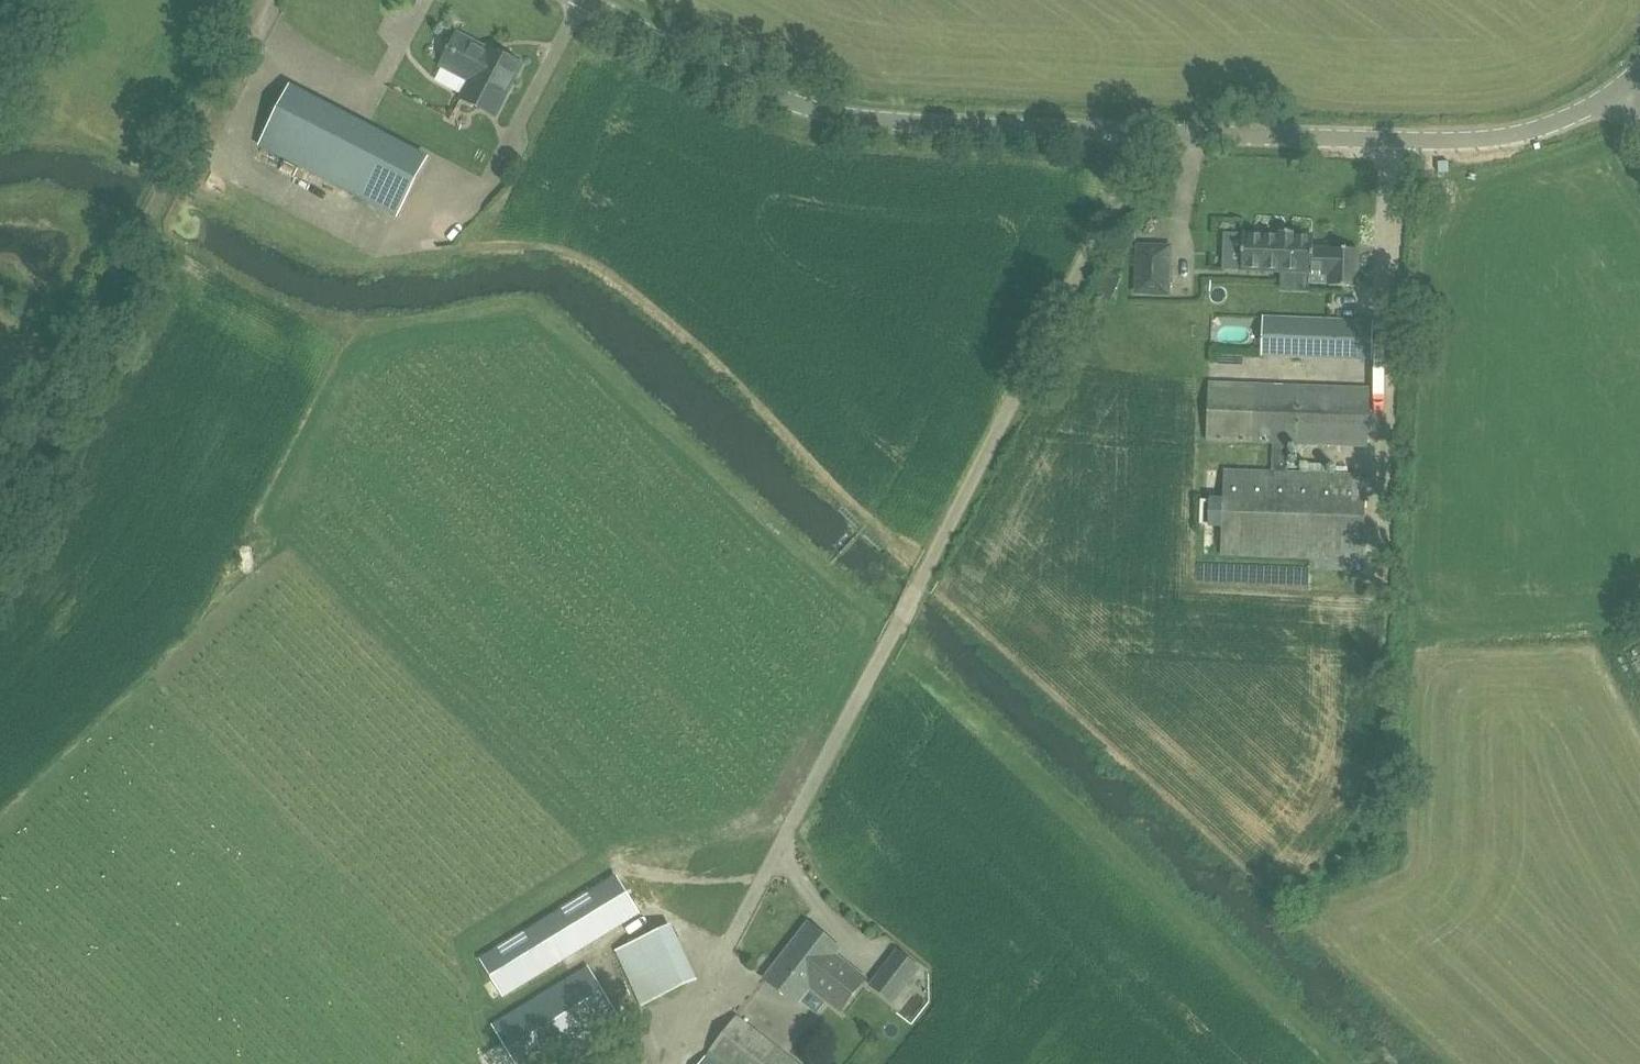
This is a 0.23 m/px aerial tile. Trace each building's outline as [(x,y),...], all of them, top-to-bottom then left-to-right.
[(487,49),(458,33),(441,66),(474,83),(485,62),(487,63),(494,50),(488,47),(487,49)] [(485,62),(474,83),(464,102),(496,120),(504,101),(523,65),(518,62),(516,57),(512,55),(507,56),(494,50),(487,63),(485,62)] [(398,215),(424,165),(410,158),(417,145),(292,79),(259,143),(398,215)] [(1270,274),(1288,275),(1288,267),(1289,267),(1290,250),(1291,240),(1272,239),(1272,237),(1243,236),(1242,274),(1270,275),(1270,274)] [(1169,294),(1170,247),(1139,246),(1137,292),(1169,294)] [(1287,287),(1307,288),(1307,291),(1320,291),(1320,289),(1357,290),(1359,253),(1290,250),(1289,267),(1288,267),(1288,275),(1287,287)] [(1263,356),(1345,359),(1371,361),(1373,321),(1265,317),(1263,356)] [(1370,388),(1210,382),(1207,441),(1273,444),(1273,472),(1288,472),(1289,444),(1368,448),(1370,388)] [(1273,472),(1225,470),(1221,556),(1364,562),(1367,475),(1288,472),(1273,472)] [(505,997),(629,922),(614,896),(490,971),(505,997)] [(642,1007),(700,980),(673,924),(616,951),(642,1007)] [(810,924),(792,947),(829,976),(822,984),(826,986),(820,993),(842,1011),(866,980),(835,956),(840,948),(810,924)] [(829,976),(792,947),(766,980),(797,1004),(811,986),(820,993),(826,986),(822,984),(829,976)] [(893,1003),(920,968),(899,952),(872,986),(893,1003)] [(568,1048),(575,1044),(582,1056),(601,1044),(594,1032),(620,1017),(617,1012),(589,967),(494,1025),(517,1063),(542,1063),(568,1048)] [(917,991),(904,1010),(923,1023),(936,1004),(917,991)] [(739,1015),(712,1050),(730,1063),(801,1063),(739,1015)] [(596,1063),(646,1063),(633,1041),(596,1063)]
